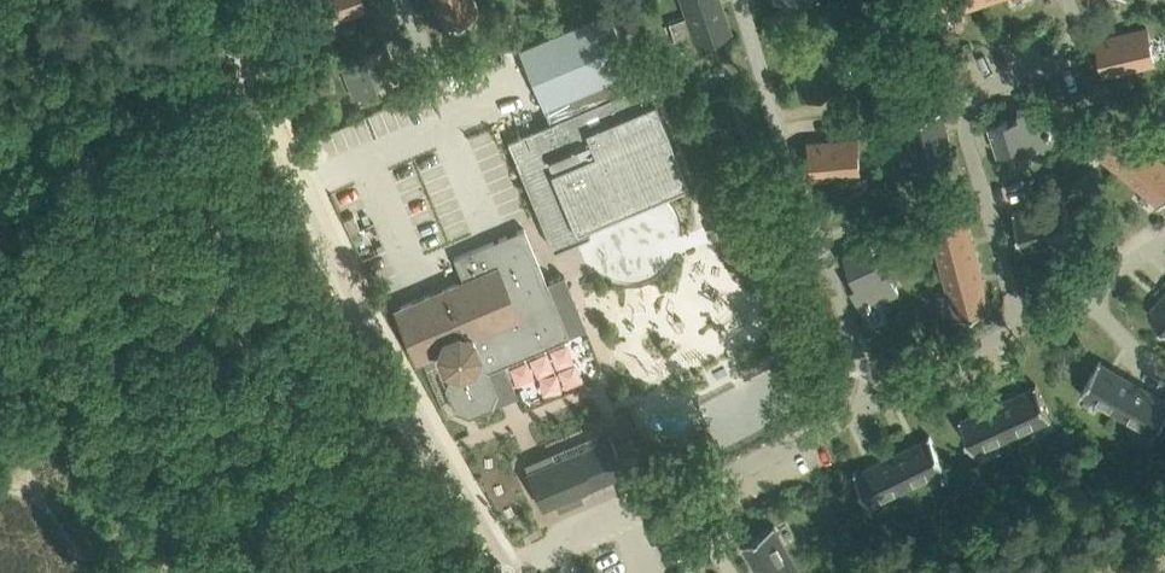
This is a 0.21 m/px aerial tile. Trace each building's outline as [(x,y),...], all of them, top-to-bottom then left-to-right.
[(317,22),(363,5),(361,0),(309,0),(317,22)] [(445,22),(474,8),(470,0),(435,0),(445,22)] [(697,41),(727,31),(718,0),(684,0),(697,41)] [(938,18),(984,2),(984,0),(932,0),(938,18)] [(607,9),(518,46),(528,70),(543,106),(632,69),(617,32),(607,9)] [(1149,25),(1096,37),(1105,75),(1158,63),(1149,25)] [(344,68),(355,96),(378,87),(376,82),(393,75),(394,77),(399,75),(387,46),(364,55),(366,59),(344,68)] [(647,79),(507,137),(552,246),(553,246),(554,247),(555,247),(566,242),(589,233),(589,232),(590,230),(587,223),(688,181),(688,180),(688,179),(688,178),(647,79)] [(1020,114),(997,122),(1007,151),(1029,143),(1031,149),(1055,142),(1042,102),(1018,110),(1020,114)] [(943,107),(903,116),(914,166),(955,157),(943,107)] [(1107,111),(1083,141),(1121,172),(1146,142),(1107,111)] [(858,138),(808,142),(811,174),(860,171),(858,138)] [(1121,172),(1160,204),(1164,197),(1164,158),(1146,142),(1121,172)] [(1064,197),(1014,210),(1024,249),(1074,235),(1064,197)] [(967,210),(929,220),(942,269),(980,258),(967,210)] [(349,231),(351,230),(360,227),(360,226),(354,213),(345,217),(343,218),(349,231)] [(453,367),(446,386),(456,410),(468,415),(493,404),(498,392),(488,369),(571,334),(523,228),(453,258),(462,280),(396,307),(417,358),(438,350),(443,363),(453,367)] [(868,299),(870,304),(900,291),(889,268),(885,270),(875,248),(848,260),(858,283),(863,281),(870,298),(868,299)] [(980,258),(942,269),(954,317),(993,307),(980,258)] [(1147,310),(1164,326),(1164,290),(1147,310)] [(1136,380),(1100,359),(1080,393),(1117,414),(1136,380)] [(1117,414),(1153,435),(1164,415),(1164,397),(1136,380),(1117,414)] [(1036,382),(998,400),(1014,437),(1053,419),(1036,382)] [(1014,437),(998,400),(959,418),(976,454),(1014,437)] [(555,501),(580,490),(614,476),(626,471),(611,434),(599,439),(555,458),(528,469),(543,506),(555,501)] [(930,434),(892,452),(910,489),(948,470),(930,434)] [(910,489),(892,452),(854,470),(872,507),(910,489)] [(776,522),(741,543),(759,572),(772,572),(797,558),(776,522)] [(772,572),(806,572),(797,558),(772,572)]
